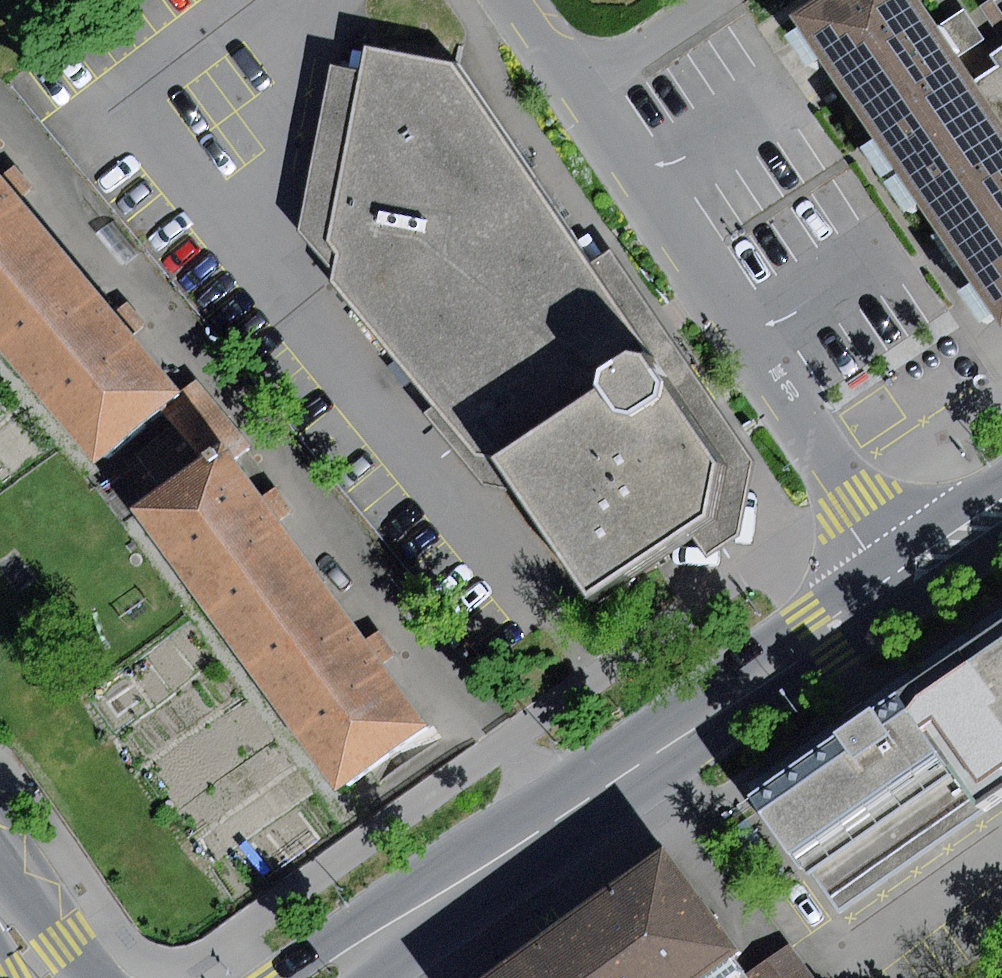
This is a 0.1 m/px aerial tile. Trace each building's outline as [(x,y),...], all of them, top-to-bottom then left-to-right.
[(988,107),(973,85),(941,39),(914,0),(814,0),(788,18),(894,172),(988,107)] [(500,457),(596,387),(600,370),(627,350),(648,355),(588,264),(455,63),(365,46),(362,71),(332,65),(301,231),(336,270),(332,281),(484,479),(519,486),(500,457)] [(1001,127),(1001,49),(992,56),(999,66),(973,85),(988,107),(1001,127)] [(894,172),(955,260),(1001,327),(1001,127),(988,107),(894,172)] [(69,257),(11,187),(0,173),(0,314),(69,257)] [(112,222),(97,234),(123,265),(138,253),(112,222)] [(610,249),(588,264),(717,462),(707,512),(686,526),(704,556),(740,533),(752,458),(610,249)] [(0,314),(0,347),(94,461),(161,407),(179,392),(124,324),(69,257),(0,314)] [(717,462),(648,355),(627,350),(600,370),(596,387),(500,457),(519,486),(587,594),(686,526),(707,512),(717,462)] [(179,392),(161,407),(202,460),(221,446),(235,434),(194,381),(179,392)] [(232,646),(321,580),(267,509),(221,446),(202,460),(132,512),(232,646)] [(321,580),(232,646),(339,789),(427,724),(371,648),(321,580)] [(900,690),(983,806),(1001,792),(1001,621),(900,690)] [(843,905),(983,806),(900,690),(751,796),(807,874),(816,867),(843,905)] [(747,818),(730,830),(770,887),(787,875),(747,818)] [(738,949),(662,846),(484,977),(699,977),(729,956),(738,949)] [(789,945),(751,973),(755,977),(813,977),(789,945)] [(729,956),(699,977),(745,977),(729,956)]
